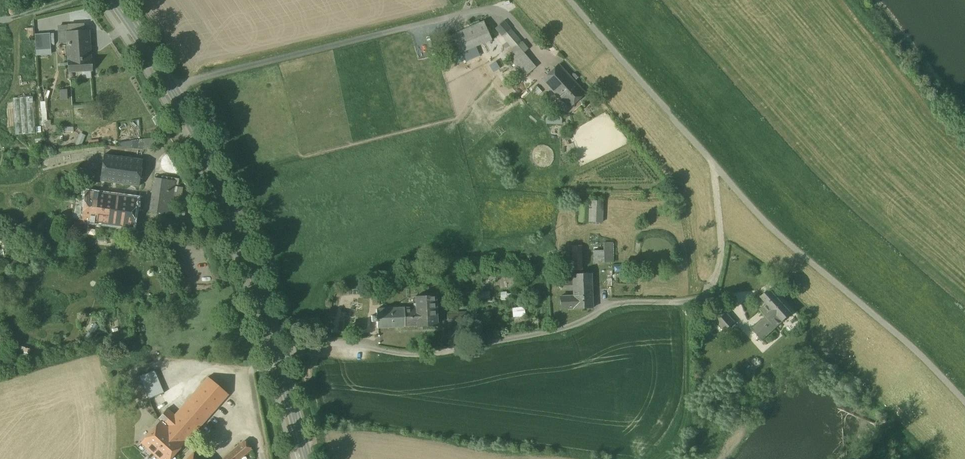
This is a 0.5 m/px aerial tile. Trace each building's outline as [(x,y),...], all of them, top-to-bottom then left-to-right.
[(483,21),(446,37),(454,56),(491,40),(483,21)] [(521,42),(503,21),(495,28),(512,49),(521,42)] [(67,26),(58,27),(59,44),(68,43),(67,32),(67,26)] [(87,31),(67,32),(68,43),(69,71),(90,70),(87,31)] [(51,32),(35,33),(36,54),(51,54),(51,32)] [(512,49),(506,55),(512,62),(523,53),(527,50),(521,42),(512,49)] [(523,53),(512,62),(524,76),(535,67),(523,53)] [(558,65),(542,79),(557,95),(572,81),(558,65)] [(583,93),(572,81),(557,95),(568,107),(583,93)] [(34,96),(13,97),(15,133),(35,133),(34,96)] [(120,151),(157,145),(155,136),(118,142),(120,151)] [(142,160),(104,154),(103,159),(100,179),(100,181),(104,181),(138,186),(142,160)] [(103,159),(90,157),(87,177),(92,178),(100,179),(103,159)] [(100,179),(92,178),(90,190),(96,191),(96,192),(103,193),(104,181),(100,181),(100,179)] [(154,178),(149,212),(171,215),(176,181),(154,178)] [(81,221),(110,224),(114,195),(103,193),(96,192),(85,191),(84,199),(82,215),(81,221)] [(137,198),(114,195),(110,224),(133,227),(137,198)] [(84,199),(74,198),(72,214),(82,215),(84,199)] [(601,201),(590,201),(589,222),(601,222),(601,201)] [(612,242),(603,242),(603,250),(603,263),(612,262),(612,242)] [(581,245),(571,246),(571,255),(581,254),(581,245)] [(603,250),(593,251),(593,263),(603,263),(603,250)] [(581,254),(571,255),(572,271),(582,270),(581,254)] [(591,273),(572,274),(572,281),(572,290),(591,289),(591,273)] [(572,281),(560,281),(560,290),(572,290),(572,281)] [(433,282),(413,283),(413,297),(416,297),(434,296),(433,282)] [(591,289),(572,290),(573,296),(560,296),(560,308),(573,308),(592,307),(592,306),(591,289)] [(792,313),(770,289),(761,297),(768,303),(761,309),(768,316),(777,327),(792,313)] [(434,296),(416,297),(416,303),(417,326),(436,325),(434,296)] [(414,307),(376,309),(376,315),(371,316),(371,322),(376,321),(377,327),(417,326),(416,303),(414,303),(414,307)] [(513,316),(525,315),(525,306),(512,307),(513,316)] [(735,322),(724,310),(715,319),(726,331),(735,322)] [(466,313),(447,313),(447,326),(466,326),(466,313)] [(768,316),(755,328),(764,338),(777,327),(768,316)] [(154,369),(139,376),(149,399),(164,393),(154,369)] [(141,442),(159,458),(171,458),(229,394),(208,377),(174,415),(167,408),(157,419),(159,421),(141,442)] [(222,458),(240,458),(251,449),(244,440),(222,458)]
